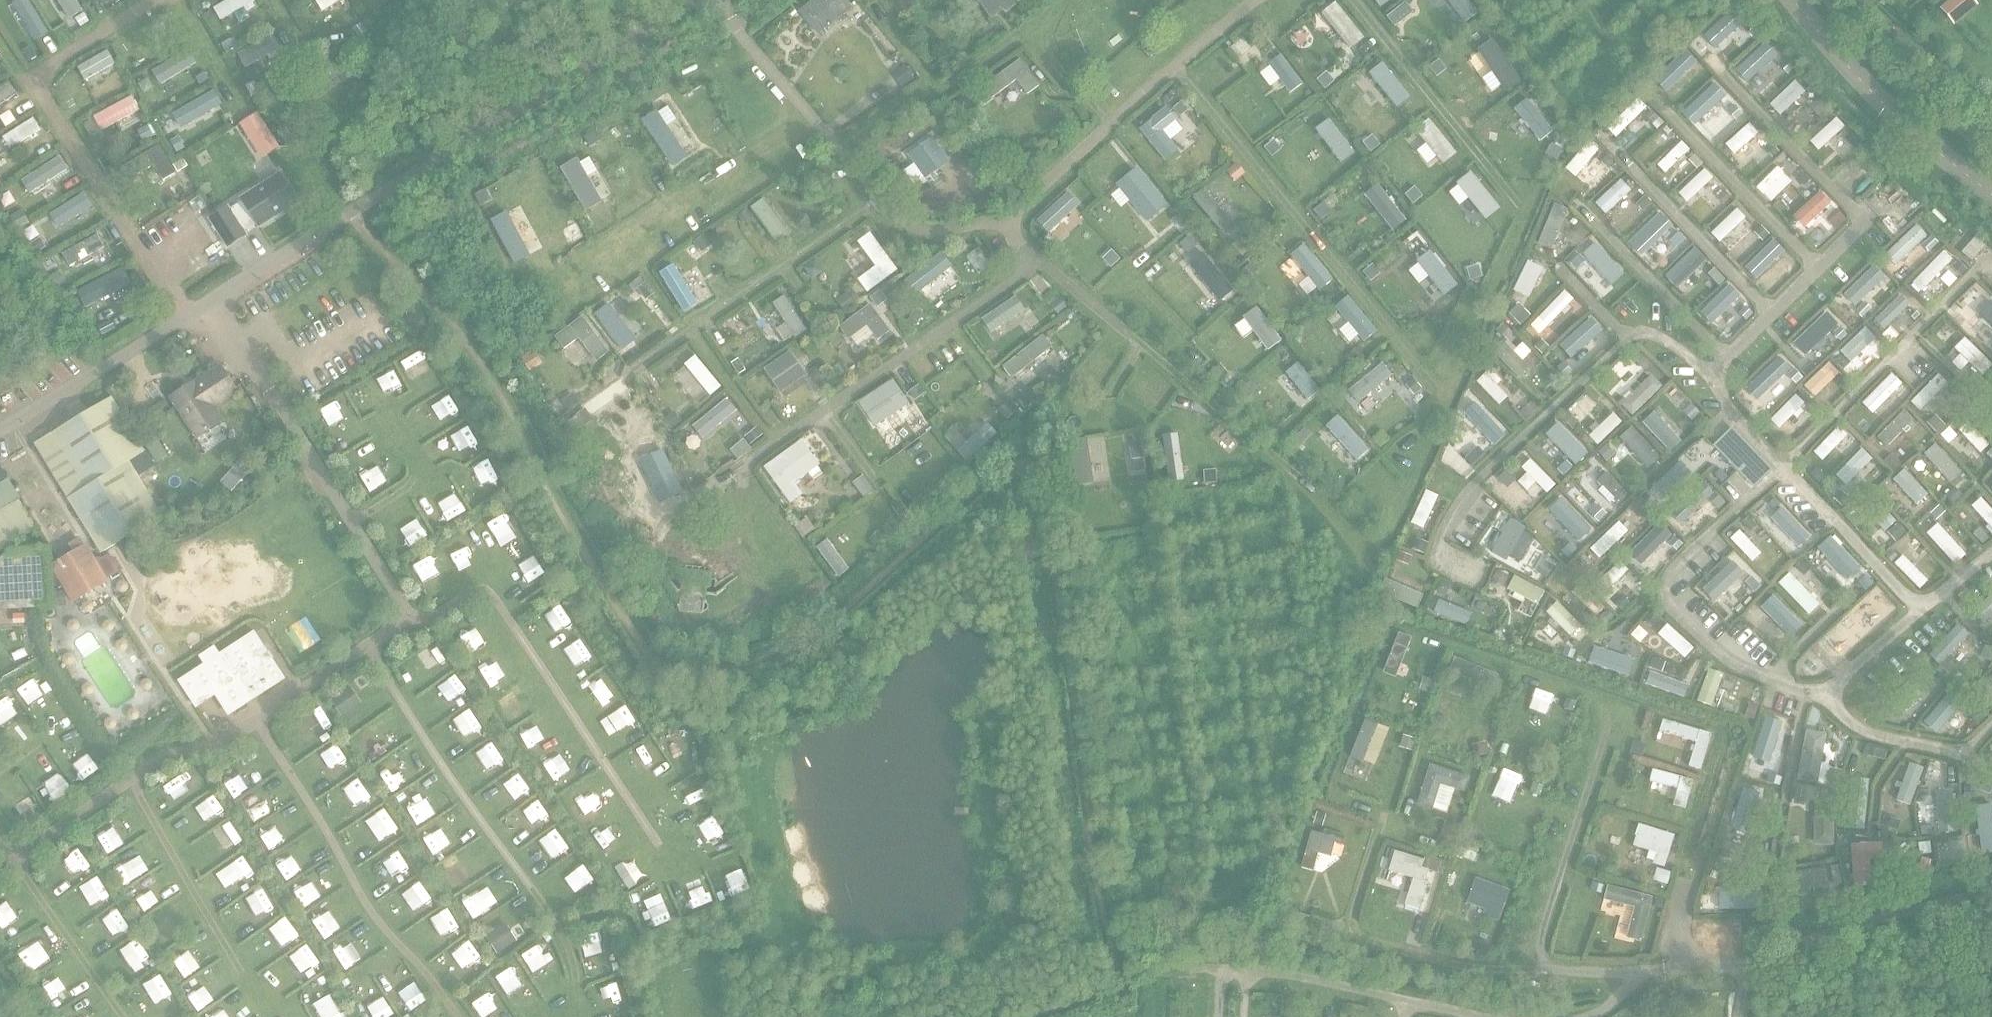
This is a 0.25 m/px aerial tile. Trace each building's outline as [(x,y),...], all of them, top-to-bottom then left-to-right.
[(68,15),(80,7),(75,0),(59,0),(68,15)] [(213,7),(220,19),(244,5),(247,10),(254,5),(251,1),(253,0),(226,0),(213,7)] [(322,10),(334,2),(338,8),(348,1),(347,0),(316,0),(322,10)] [(817,33),(853,7),(847,0),(811,0),(799,9),(817,33)] [(991,18),(1003,9),(1005,12),(1017,3),(1015,0),(977,0),(991,18)] [(1940,8),(1949,19),(1972,0),(1949,0),(1940,8)] [(1732,7),(1703,35),(1713,46),(1742,17),(1732,7)] [(272,38),(244,52),(251,64),(253,63),(255,68),(264,63),(262,58),(278,50),(272,38)] [(1762,43),(1736,69),(1746,79),(1772,54),(1762,43)] [(109,50),(77,68),(83,78),(115,61),(109,50)] [(1684,50),(1651,81),(1659,90),(1692,59),(1684,50)] [(1020,58),(982,86),(991,97),(1016,79),(1027,93),(1039,84),(1020,58)] [(892,73),(901,86),(913,78),(911,76),(915,73),(910,64),(905,67),(904,65),(892,73)] [(1705,71),(1680,96),(1688,105),(1714,81),(1705,71)] [(0,86),(0,100),(3,98),(8,104),(19,96),(8,80),(0,86)] [(1794,80),(1770,104),(1780,115),(1805,91),(1794,80)] [(1172,83),(1154,99),(1161,106),(1168,100),(1171,102),(1181,93),(1172,83)] [(216,91),(187,108),(193,119),(222,102),(216,91)] [(1633,96),(1609,118),(1618,127),(1641,105),(1633,96)] [(131,97),(100,114),(107,126),(138,109),(131,97)] [(1725,100),(1699,123),(1708,134),(1734,111),(1725,100)] [(1145,128),(1167,157),(1176,150),(1162,131),(1172,124),(1164,113),(1145,128)] [(33,117),(3,137),(10,148),(40,128),(33,117)] [(1836,117),(1810,141),(1818,150),(1844,126),(1836,117)] [(1658,118),(1629,149),(1638,157),(1667,126),(1658,118)] [(1749,123),(1725,144),(1734,154),(1758,132),(1749,123)] [(242,124),(208,146),(216,158),(250,136),(242,124)] [(906,149),(924,174),(948,157),(931,132),(906,149)] [(1588,141),(1565,168),(1575,177),(1598,150),(1588,141)] [(1681,141),(1657,165),(1665,173),(1673,166),(1675,169),(1687,157),(1684,155),(1690,149),(1681,141)] [(159,144),(121,166),(129,179),(153,165),(162,180),(176,173),(159,144)] [(1773,144),(1745,171),(1753,180),(1781,152),(1773,144)] [(1868,150),(1841,174),(1849,182),(1852,180),(1855,184),(1862,177),(1859,173),(1865,167),(1874,177),(1882,170),(1874,161),(1876,159),(1868,150)] [(58,156),(25,177),(32,187),(65,166),(58,156)] [(1674,193),(1684,204),(1713,176),(1703,166),(1674,193)] [(1168,203),(1146,172),(1122,190),(1134,208),(1131,211),(1136,219),(1140,216),(1143,221),(1168,203)] [(227,206),(209,218),(228,246),(246,235),(244,231),(257,223),(259,226),(297,201),(279,173),(240,198),(242,201),(230,209),(227,206)] [(1621,179),(1596,203),(1605,213),(1630,190),(1621,179)] [(1726,191),(1695,220),(1704,229),(1738,198),(1726,185),(1723,188),(1726,191)] [(1077,187),(1044,218),(1052,227),(1085,196),(1077,187)] [(1193,197),(1222,231),(1233,222),(1204,187),(1193,197)] [(1820,191),(1793,216),(1804,227),(1830,203),(1820,191)] [(83,194),(45,217),(51,227),(89,204),(83,194)] [(755,210),(776,239),(787,231),(766,202),(755,210)] [(1554,203),(1538,243),(1551,249),(1568,209),(1554,203)] [(1165,209),(1184,231),(1190,225),(1172,204),(1165,209)] [(1659,209),(1632,236),(1642,246),(1653,235),(1662,245),(1672,235),(1673,236),(1680,229),(1670,219),(1669,219),(1659,209)] [(1746,218),(1720,243),(1729,252),(1754,227),(1746,218)] [(1910,230),(1881,258),(1889,266),(1918,238),(1910,230)] [(897,269),(869,232),(857,241),(875,266),(857,279),(867,292),(897,269)] [(1680,234),(1654,259),(1664,269),(1680,254),(1684,257),(1690,251),(1687,248),(1690,245),(1680,234)] [(1976,235),(1962,252),(1971,261),(1986,244),(1976,235)] [(1773,240),(1749,262),(1759,273),(1783,250),(1773,240)] [(52,256),(67,281),(77,274),(71,264),(78,259),(69,245),(52,256)] [(1581,252),(1578,255),(1575,251),(1566,260),(1588,283),(1597,274),(1584,260),(1587,257),(1587,255),(1584,252),(1581,252)] [(937,256),(902,279),(910,291),(944,268),(937,256)] [(1197,266),(1223,298),(1235,289),(1209,256),(1197,266)] [(1936,259),(1915,280),(1923,288),(1934,277),(1937,279),(1942,274),(1939,271),(1944,267),(1936,259)] [(1527,260),(1513,289),(1528,297),(1542,268),(1527,260)] [(1701,263),(1680,283),(1688,291),(1700,280),(1703,283),(1709,278),(1707,275),(1709,273),(1720,285),(1726,279),(1715,267),(1709,272),(1701,263)] [(661,274),(683,308),(694,300),(672,266),(661,274)] [(1872,266),(1848,290),(1859,300),(1882,276),(1872,266)] [(87,303),(128,280),(120,267),(79,290),(87,303)] [(1733,304),(1741,295),(1742,295),(1730,283),(1705,306),(1713,314),(1729,300),(1733,304)] [(1974,286),(1951,309),(1960,317),(1983,294),(1974,286)] [(871,296),(878,308),(890,300),(882,288),(871,296)] [(837,301),(844,310),(859,299),(853,290),(837,301)] [(1564,290),(1531,325),(1540,334),(1561,311),(1564,314),(1571,307),(1568,304),(1573,299),(1564,290)] [(1901,294),(1873,320),(1881,328),(1899,310),(1905,316),(1914,308),(1901,294)] [(806,329),(784,295),(773,302),(786,322),(776,329),(783,341),(793,334),(795,336),(806,329)] [(1013,296),(979,319),(987,331),(1012,314),(1016,321),(1024,315),(1020,309),(1021,308),(1013,296)] [(1337,308),(1365,342),(1376,333),(1348,299),(1337,308)] [(1840,299),(1813,324),(1821,332),(1847,307),(1840,299)] [(593,311),(622,350),(634,341),(604,302),(593,311)] [(870,303),(839,326),(848,339),(866,325),(877,340),(890,330),(870,303)] [(1506,319),(1518,331),(1528,320),(1516,309),(1506,319)] [(581,316),(555,336),(564,348),(578,337),(596,361),(609,351),(581,316)] [(1590,317),(1563,341),(1572,350),(1598,327),(1590,317)] [(1979,334),(1990,345),(1991,342),(1991,322),(1979,334)] [(1865,328),(1840,351),(1850,361),(1875,339),(1865,328)] [(1803,333),(1778,357),(1788,367),(1813,342),(1803,333)] [(1002,365),(1011,377),(1052,346),(1042,334),(1002,365)] [(1983,375),(1991,365),(1991,364),(1965,337),(1954,348),(1983,375)] [(1492,351),(1518,377),(1529,366),(1514,351),(1516,349),(1507,339),(1505,342),(1503,340),(1492,351)] [(521,356),(529,370),(542,363),(535,349),(521,356)] [(763,368),(781,393),(807,375),(789,350),(763,368)] [(714,387),(693,353),(681,360),(695,383),(691,386),(697,394),(701,391),(703,394),(714,387)] [(1428,394),(1400,362),(1390,370),(1408,391),(1404,394),(1407,397),(1401,402),(1408,409),(1417,401),(1418,403),(1428,394)] [(1829,362),(1805,386),(1815,396),(1839,373),(1829,362)] [(169,396),(196,437),(223,420),(214,406),(231,394),(224,383),(230,379),(220,363),(169,396)] [(817,388),(828,381),(817,365),(810,370),(811,372),(808,375),(817,388)] [(1769,365),(1741,395),(1750,403),(1778,374),(1769,365)] [(1476,381),(1499,404),(1508,396),(1496,384),(1500,380),(1489,368),(1476,381)] [(1610,391),(1621,380),(1611,370),(1600,380),(1610,391)] [(1891,373),(1862,403),(1873,413),(1902,383),(1891,373)] [(1651,374),(1621,404),(1632,415),(1662,385),(1651,374)] [(1911,402),(1919,410),(1947,382),(1938,374),(1911,402)] [(892,379),(858,402),(875,426),(909,403),(892,379)] [(1795,394),(1770,419),(1779,428),(1794,414),(1797,417),(1803,411),(1799,407),(1804,403),(1795,394)] [(68,497),(101,552),(162,514),(129,460),(144,450),(111,396),(50,433),(83,487),(68,497)] [(729,397),(696,424),(705,435),(738,408),(729,397)] [(1455,417),(1484,440),(1493,429),(1463,406),(1455,417)] [(1904,409),(1877,437),(1886,446),(1903,429),(1906,433),(1911,428),(1907,425),(1913,419),(1904,409)] [(1643,421),(1643,422),(1666,446),(1676,436),(1653,412),(1653,413),(1650,410),(1641,419),(1643,421)] [(1597,444),(1621,421),(1613,412),(1599,426),(1596,422),(1589,427),(1593,431),(1589,435),(1597,444)] [(1937,433),(1945,425),(1935,415),(1927,423),(1928,423),(1925,426),(1933,434),(1935,432),(1937,433)] [(957,449),(966,459),(997,432),(988,422),(967,441),(955,427),(944,437),(956,450),(957,449)] [(1555,436),(1579,460),(1587,451),(1564,427),(1555,436)] [(1991,461),(1991,459),(1991,445),(1974,427),(1965,436),(1991,461)] [(1713,445),(1754,487),(1772,470),(1731,428),(1713,445)] [(1649,464),(1658,456),(1634,429),(1625,437),(1639,452),(1635,455),(1645,465),(1648,462),(1649,464)] [(1832,432),(1811,454),(1820,462),(1832,449),(1834,452),(1841,445),(1839,443),(1841,440),(1832,432)] [(803,493),(797,484),(795,482),(820,464),(801,439),(764,466),(791,502),(803,493)] [(1462,440),(1458,445),(1455,443),(1448,451),(1471,470),(1478,461),(1465,451),(1469,447),(1462,440)] [(1846,484),(1871,459),(1861,449),(1836,475),(1846,484)] [(1935,459),(1957,484),(1966,476),(1943,451),(1935,459)] [(1682,458),(1657,482),(1665,491),(1691,467),(1682,458)] [(1556,484),(1530,459),(1521,467),(1547,493),(1556,484)] [(19,496),(0,466),(0,507),(19,496)] [(644,479),(659,519),(687,509),(673,469),(644,479)] [(1893,479),(1917,504),(1928,493),(1904,469),(1893,479)] [(1629,494),(1606,472),(1597,481),(1607,492),(1604,495),(1611,501),(1614,498),(1620,503),(1629,494)] [(852,482),(864,498),(875,490),(863,474),(852,482)] [(1697,485),(1672,510),(1680,519),(1695,504),(1698,507),(1704,501),(1701,498),(1705,494),(1697,485)] [(1600,517),(1572,487),(1564,495),(1571,503),(1567,506),(1579,519),(1582,516),(1591,526),(1600,517)] [(1426,490),(1411,523),(1423,528),(1437,495),(1426,490)] [(1861,504),(1884,531),(1896,521),(1872,495),(1861,504)] [(1991,528),(1991,510),(1980,497),(1971,505),(1991,528)] [(1497,521),(1473,498),(1465,506),(1490,529),(1497,521)] [(1572,535),(1547,509),(1538,517),(1553,533),(1548,537),(1559,548),(1572,535)] [(803,537),(815,529),(807,517),(794,526),(803,537)] [(1767,528),(1791,552),(1800,544),(1791,535),(1794,532),(1788,526),(1785,529),(1776,520),(1767,528)] [(1927,533),(1955,563),(1965,554),(1947,533),(1950,530),(1942,520),(1938,524),(1938,523),(1927,533)] [(1513,523),(1496,553),(1506,559),(1523,529),(1513,523)] [(1658,523),(1634,548),(1644,557),(1668,533),(1658,523)] [(153,551),(141,530),(120,542),(132,563),(153,551)] [(1730,538),(1752,561),(1761,552),(1748,539),(1751,537),(1746,532),(1744,535),(1739,530),(1730,538)] [(1819,544),(1841,570),(1851,562),(1839,548),(1843,544),(1833,532),(1819,544)] [(108,580),(86,543),(49,565),(72,602),(108,580)] [(1712,543),(1689,564),(1696,572),(1702,567),(1706,570),(1714,563),(1711,560),(1720,551),(1712,543)] [(51,605),(48,547),(9,549),(9,552),(0,559),(0,608),(51,605)] [(1894,563),(1919,588),(1928,580),(1902,555),(1894,563)] [(1620,561),(1595,584),(1604,593),(1619,580),(1621,582),(1626,577),(1623,574),(1628,569),(1620,561)] [(712,571),(678,568),(677,581),(681,581),(678,611),(703,613),(706,587),(710,587),(712,571)] [(1742,569),(1714,596),(1722,605),(1737,592),(1741,596),(1750,587),(1746,582),(1751,578),(1742,569)] [(1778,582),(1809,614),(1819,603),(1789,572),(1778,582)] [(1544,591),(1514,575),(1507,588),(1514,592),(1512,596),(1522,602),(1524,597),(1537,604),(1544,591)] [(1379,591),(1417,607),(1423,594),(1385,578),(1379,591)] [(1572,591),(1596,616),(1604,608),(1580,583),(1572,591)] [(1970,613),(1978,622),(1991,609),(1991,593),(1970,613)] [(1751,609),(1778,636),(1787,627),(1773,613),(1776,609),(1769,602),(1765,606),(1760,600),(1751,609)] [(1466,611),(1436,601),(1432,612),(1462,623),(1466,611)] [(1581,625),(1557,601),(1546,611),(1552,617),(1547,622),(1555,629),(1559,625),(1570,636),(1581,625)] [(1744,617),(1723,637),(1734,648),(1754,628),(1744,617)] [(1658,633),(1684,657),(1693,647),(1667,623),(1658,633)] [(1957,624),(1929,656),(1940,665),(1968,634),(1957,624)] [(186,635),(186,645),(194,649),(203,644),(202,634),(193,630),(186,635)] [(232,712),(273,685),(256,658),(267,651),(254,631),(178,680),(191,700),(215,685),(232,712)] [(1588,662),(1618,672),(1621,660),(1591,651),(1588,662)] [(1493,688),(1498,675),(1454,656),(1449,670),(1493,688)] [(1697,700),(1711,705),(1723,673),(1709,668),(1697,700)] [(1679,694),(1683,684),(1649,672),(1646,683),(1679,694)] [(1980,686),(1991,697),(1991,674),(1980,686)] [(1909,675),(1890,697),(1898,705),(1909,693),(1913,697),(1920,690),(1915,686),(1918,683),(1909,675)] [(349,684),(328,697),(341,716),(361,703),(349,684)] [(1952,689),(1926,720),(1937,729),(1963,698),(1952,689)] [(1550,725),(1515,715),(1512,727),(1547,737),(1550,725)] [(1711,733),(1663,719),(1659,731),(1695,741),(1688,765),(1700,769),(1711,733)] [(1759,729),(1752,761),(1767,764),(1774,732),(1759,729)] [(1805,729),(1797,779),(1817,783),(1826,733),(1805,729)] [(1429,764),(1417,803),(1432,808),(1440,784),(1465,792),(1470,776),(1429,764)] [(1692,779),(1652,769),(1649,780),(1678,788),(1673,805),(1685,808),(1692,779)] [(1909,807),(1920,778),(1908,773),(1901,791),(1897,789),(1895,793),(1900,795),(1897,803),(1909,807)] [(1754,775),(1747,806),(1759,808),(1763,788),(1769,789),(1770,781),(1765,780),(1766,778),(1754,775)] [(1807,798),(1808,782),(1796,782),(1795,798),(1807,798)] [(1962,804),(1991,806),(1991,795),(1977,794),(1978,787),(1965,786),(1964,793),(1963,793),(1962,804)] [(1854,822),(1866,823),(1868,789),(1856,788),(1854,822)] [(1814,845),(1834,845),(1834,791),(1814,790),(1814,845)] [(1941,833),(1954,832),(1953,799),(1940,800),(1940,801),(1936,801),(1937,812),(1941,812),(1941,833)] [(1740,818),(1732,847),(1743,850),(1748,831),(1754,833),(1757,824),(1751,822),(1752,821),(1740,818)] [(1674,834),(1638,823),(1634,835),(1636,835),(1633,845),(1656,852),(1653,863),(1664,866),(1674,834)] [(1311,831),(1301,866),(1313,869),(1317,852),(1331,856),(1334,841),(1343,844),(1345,835),(1324,829),(1323,834),(1311,831)] [(1962,834),(1963,846),(1969,846),(1969,852),(1978,850),(1978,844),(1991,842),(1991,829),(1962,834)] [(1872,852),(1877,875),(1886,873),(1884,865),(1890,864),(1890,863),(1891,863),(1890,857),(1888,857),(1886,845),(1874,847),(1875,852),(1872,852)] [(1412,877),(1405,904),(1420,909),(1428,882),(1425,881),(1428,869),(1421,867),(1423,859),(1394,850),(1388,870),(1412,877)] [(1841,858),(1843,869),(1865,865),(1863,854),(1841,858)] [(1784,874),(1787,893),(1828,885),(1825,867),(1784,874)] [(1671,871),(1656,868),(1653,880),(1657,881),(1656,887),(1666,890),(1671,871)] [(1727,872),(1726,886),(1767,888),(1768,874),(1727,872)] [(1510,890),(1476,878),(1468,903),(1485,909),(1483,915),(1499,920),(1510,890)] [(1653,895),(1617,886),(1614,898),(1651,907),(1653,895)] [(1292,911),(1287,928),(1304,933),(1309,916),(1292,911)] [(497,953),(517,940),(505,921),(485,934),(497,953)]
